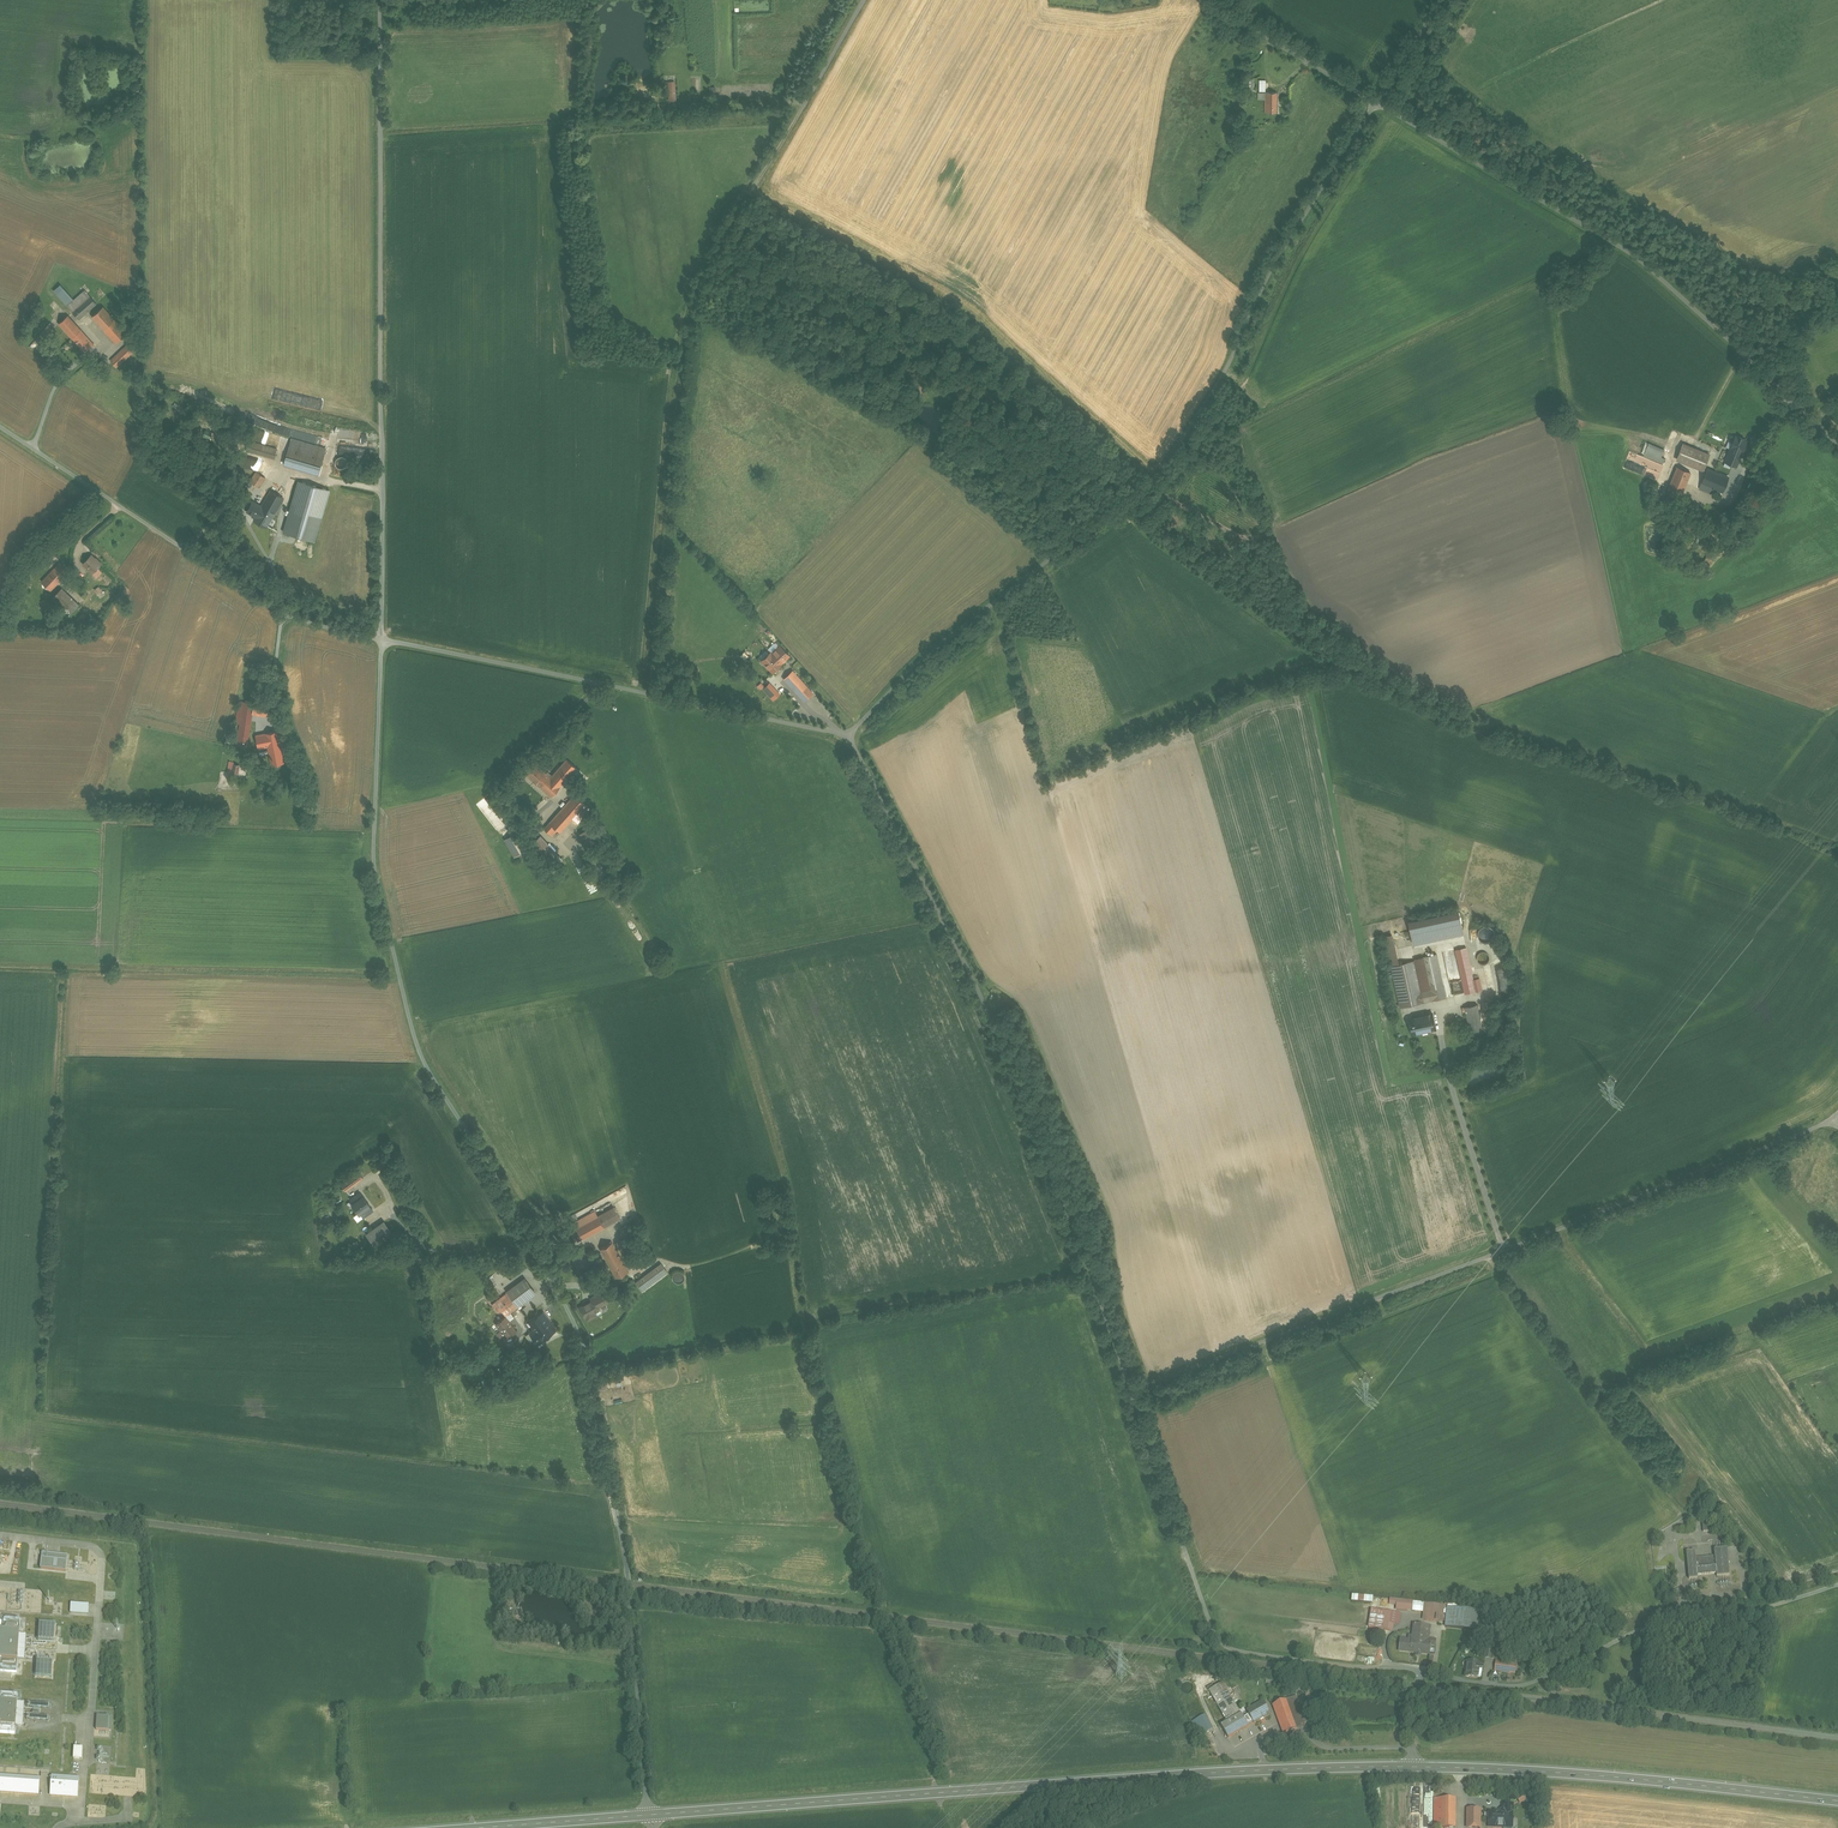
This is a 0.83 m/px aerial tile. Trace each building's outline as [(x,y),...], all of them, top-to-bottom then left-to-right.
[(1253,78),(1245,81),(1245,91),(1253,91),(1253,78)] [(1277,92),(1265,92),(1259,92),(1258,99),(1265,99),(1265,112),(1277,112),(1277,92)] [(61,286),(54,292),(79,319),(96,303),(85,290),(74,300),(61,286)] [(103,307),(92,316),(116,343),(127,333),(103,307)] [(95,346),(68,315),(59,323),(72,338),(73,337),(87,353),(95,346)] [(126,346),(111,360),(117,367),(132,352),(126,346)] [(333,438),(351,440),(350,448),(354,448),(354,443),(353,443),(353,439),(361,440),(362,433),(334,430),(333,438)] [(1733,442),(1725,461),(1736,466),(1746,441),(1732,435),(1731,436),(1729,439),(1729,441),(1733,442)] [(326,448),(292,438),(284,465),(318,475),(326,448)] [(277,449),(249,441),(247,451),(274,458),(277,449)] [(1689,446),(1683,444),(1677,459),(1683,461),(1682,462),(1703,470),(1707,461),(1686,453),(1689,446)] [(1663,452),(1648,445),(1644,455),(1663,463),(1665,458),(1661,457),(1663,452)] [(1663,463),(1629,452),(1624,468),(1658,479),(1663,463)] [(347,460),(346,459),(345,457),(343,457),(341,457),(340,457),(339,457),(338,458),(337,459),(336,460),(336,462),(336,463),(336,464),(337,465),(338,467),(340,467),(342,468),(343,467),(345,467),(346,465),(347,464),(347,462),(347,460)] [(1690,472),(1677,467),(1666,493),(1680,498),(1690,472)] [(1707,468),(1699,489),(1711,494),(1720,473),(1707,468)] [(265,478),(257,472),(250,481),(259,487),(265,478)] [(1728,477),(1720,473),(1711,494),(1716,495),(1716,493),(1721,495),(1728,477)] [(298,481),(283,532),(315,542),(330,490),(298,481)] [(274,513),(283,498),(271,491),(262,506),(274,513)] [(1696,505),(1684,500),(1682,506),(1693,510),(1696,505)] [(274,513),(262,506),(261,507),(253,502),(247,511),(256,517),(255,518),(267,525),(274,513)] [(1698,522),(1688,518),(1684,526),(1695,531),(1698,522)] [(91,555),(83,563),(93,572),(102,563),(98,560),(97,561),(91,555)] [(1711,564),(1713,559),(1708,556),(1705,562),(1711,564)] [(60,562),(41,581),(51,591),(69,571),(60,562)] [(79,605),(62,588),(53,597),(71,613),(79,605)] [(82,613),(77,619),(81,623),(86,617),(82,613)] [(771,654),(763,662),(772,672),(781,664),(781,663),(789,656),(780,646),(771,654)] [(808,681),(795,668),(784,678),(804,700),(812,693),(804,684),(808,681)] [(789,697),(777,685),(770,691),(782,704),(789,697)] [(253,703),(239,701),(236,723),(240,723),(236,745),(246,747),(252,713),(270,716),(272,702),(254,699),(253,703)] [(278,730),(256,735),(258,748),(268,746),(269,753),(266,754),(267,757),(270,757),(271,765),(284,762),(278,730)] [(552,775),(548,772),(546,774),(532,761),(523,771),(551,796),(560,787),(560,786),(577,768),(567,759),(552,775)] [(247,767),(233,764),(234,762),(230,761),(228,771),(232,772),(231,776),(237,777),(238,773),(246,775),(247,767)] [(574,794),(552,820),(563,829),(572,818),(578,823),(590,809),(574,794)] [(486,800),(479,806),(491,821),(498,815),(486,800)] [(558,830),(549,822),(544,829),(552,836),(558,830)] [(518,832),(505,839),(515,856),(527,849),(518,832)] [(593,882),(588,885),(593,892),(598,890),(593,882)] [(1416,944),(1468,934),(1464,910),(1412,920),(1416,944)] [(1486,926),(1484,926),(1483,927),(1482,927),(1480,928),(1479,930),(1479,931),(1478,932),(1478,933),(1478,935),(1478,936),(1478,937),(1478,938),(1479,939),(1480,940),(1481,941),(1482,942),(1483,943),(1484,943),(1485,943),(1487,943),(1488,943),(1490,943),(1491,942),(1492,941),(1493,940),(1494,939),(1494,938),(1495,936),(1495,935),(1495,933),(1495,932),(1494,931),(1494,930),(1493,929),(1492,928),(1491,927),(1490,927),(1488,926),(1487,926),(1486,926)] [(1392,964),(1402,962),(1397,935),(1392,936),(1392,939),(1388,940),(1392,964)] [(1479,978),(1473,979),(1466,947),(1456,949),(1465,993),(1482,989),(1479,978)] [(1483,952),(1482,952),(1481,952),(1480,953),(1479,953),(1478,954),(1478,955),(1477,956),(1477,957),(1477,958),(1477,959),(1477,960),(1478,961),(1478,962),(1479,963),(1480,963),(1481,964),(1482,964),(1483,964),(1485,964),(1486,964),(1487,963),(1487,962),(1488,962),(1489,961),(1489,960),(1489,959),(1489,958),(1490,958),(1489,956),(1489,954),(1488,953),(1487,953),(1486,952),(1485,952),(1484,952),(1483,952)] [(1443,985),(1436,953),(1423,956),(1430,988),(1429,989),(1422,990),(1415,960),(1391,965),(1400,1007),(1447,997),(1446,997),(1444,985),(1443,985)] [(1484,1034),(1477,1004),(1465,1007),(1471,1036),(1484,1034)] [(1432,1013),(1413,1017),(1414,1022),(1412,1023),(1415,1033),(1422,1031),(1422,1030),(1430,1028),(1430,1029),(1436,1028),(1432,1013)] [(355,1166),(337,1180),(345,1191),(363,1178),(355,1166)] [(353,1203),(351,1204),(359,1215),(360,1214),(363,1218),(374,1211),(371,1207),(372,1206),(363,1195),(362,1195),(359,1191),(349,1199),(353,1203)] [(595,1211),(574,1222),(577,1227),(572,1230),(578,1241),(620,1218),(614,1207),(598,1216),(595,1211)] [(384,1220),(365,1233),(374,1245),(392,1232),(384,1220)] [(633,1229),(630,1230),(627,1224),(622,1227),(629,1240),(637,1236),(633,1229)] [(364,1242),(353,1246),(354,1247),(347,1249),(350,1257),(367,1250),(364,1242)] [(628,1271),(612,1242),(600,1249),(616,1278),(628,1271)] [(584,1249),(571,1255),(578,1268),(590,1262),(584,1249)] [(661,1263),(635,1282),(642,1291),(667,1272),(661,1263)] [(684,1279),(684,1277),(684,1275),(682,1273),(680,1271),(678,1271),(676,1271),(674,1273),(672,1275),(672,1277),(673,1280),(674,1282),(676,1283),(678,1283),(681,1283),(683,1281),(684,1279)] [(522,1282),(500,1298),(510,1312),(532,1296),(522,1282)] [(605,1290),(590,1298),(592,1300),(579,1307),(587,1320),(591,1318),(592,1318),(595,1316),(596,1315),(597,1315),(595,1312),(599,1309),(598,1307),(610,1301),(605,1290)] [(510,1312),(500,1298),(495,1302),(501,1310),(505,1316),(510,1312)] [(501,1310),(495,1302),(492,1304),(498,1312),(501,1310)] [(539,1315),(529,1322),(534,1329),(529,1333),(537,1344),(542,1340),(557,1330),(543,1311),(539,1315)] [(516,1331),(506,1316),(496,1323),(501,1330),(497,1333),(502,1341),(503,1341),(509,1350),(515,1345),(509,1337),(516,1331)] [(1727,1548),(1714,1549),(1715,1556),(1695,1558),(1695,1551),(1686,1552),(1689,1579),(1697,1578),(1697,1576),(1716,1574),(1717,1577),(1729,1575),(1727,1548)] [(67,1555),(43,1552),(41,1568),(66,1571),(67,1555)] [(1405,1601),(1395,1600),(1394,1609),(1404,1610),(1404,1607),(1405,1601)] [(1421,1602),(1405,1601),(1404,1607),(1419,1609),(1420,1609),(1421,1602)] [(1444,1605),(1421,1602),(1420,1609),(1419,1609),(1417,1625),(1425,1626),(1423,1644),(1430,1645),(1436,1646),(1440,1614),(1443,1614),(1444,1609),(1444,1605)] [(89,1604),(71,1603),(70,1614),(88,1615),(89,1604)] [(1403,1613),(1386,1612),(1385,1618),(1398,1619),(1403,1620),(1403,1613)] [(1398,1619),(1385,1618),(1383,1630),(1389,1631),(1391,1624),(1394,1624),(1394,1623),(1398,1623),(1398,1619)] [(40,1639),(56,1641),(57,1624),(42,1623),(40,1639)] [(1414,1624),(1412,1641),(1401,1640),(1400,1648),(1409,1649),(1410,1650),(1411,1651),(1411,1652),(1429,1655),(1430,1645),(1423,1644),(1425,1626),(1417,1625),(1414,1624)] [(0,1630),(0,1660),(17,1661),(20,1631),(0,1630)] [(38,1661),(38,1677),(54,1677),(54,1661),(38,1661)] [(1479,1663),(1468,1661),(1465,1677),(1477,1679),(1479,1663)] [(1504,1662),(1496,1661),(1495,1669),(1502,1670),(1503,1667),(1504,1662)] [(1185,1681),(1184,1682),(1183,1683),(1182,1683),(1181,1684),(1181,1686),(1180,1688),(1181,1689),(1181,1690),(1182,1691),(1182,1692),(1183,1693),(1184,1693),(1185,1694),(1186,1694),(1187,1694),(1189,1694),(1190,1693),(1191,1692),(1192,1692),(1192,1691),(1193,1690),(1193,1689),(1193,1688),(1193,1687),(1193,1686),(1193,1685),(1192,1684),(1191,1683),(1190,1682),(1189,1682),(1188,1681),(1187,1681),(1185,1681)] [(1241,1714),(1223,1682),(1209,1690),(1213,1698),(1194,1708),(1203,1724),(1198,1727),(1203,1736),(1221,1726),(1221,1725),(1241,1714)] [(1,1694),(1,1701),(0,1701),(0,1733),(15,1734),(16,1727),(18,1695),(1,1694)] [(1296,1696),(1273,1705),(1284,1734),(1307,1726),(1296,1696)] [(1263,1701),(1247,1711),(1249,1714),(1243,1718),(1247,1723),(1252,1720),(1254,1723),(1265,1717),(1270,1714),(1263,1701)] [(1241,1714),(1221,1725),(1221,1726),(1228,1738),(1249,1727),(1243,1718),(1241,1714)] [(113,1717),(97,1716),(96,1730),(112,1731),(113,1717)] [(1294,1739),(1276,1741),(1277,1750),(1295,1748),(1294,1739)] [(82,1748),(74,1747),(73,1758),(81,1759),(82,1748)] [(0,1775),(0,1792),(38,1794),(40,1778),(0,1775)] [(79,1778),(52,1776),(50,1795),(77,1797),(79,1778)] [(1455,1799),(1434,1799),(1434,1827),(1455,1827),(1455,1799)] [(1496,1799),(1467,1799),(1467,1810),(1480,1810),(1496,1810),(1496,1799)] [(1467,1810),(1467,1827),(1468,1827),(1480,1827),(1480,1810),(1467,1810)]
